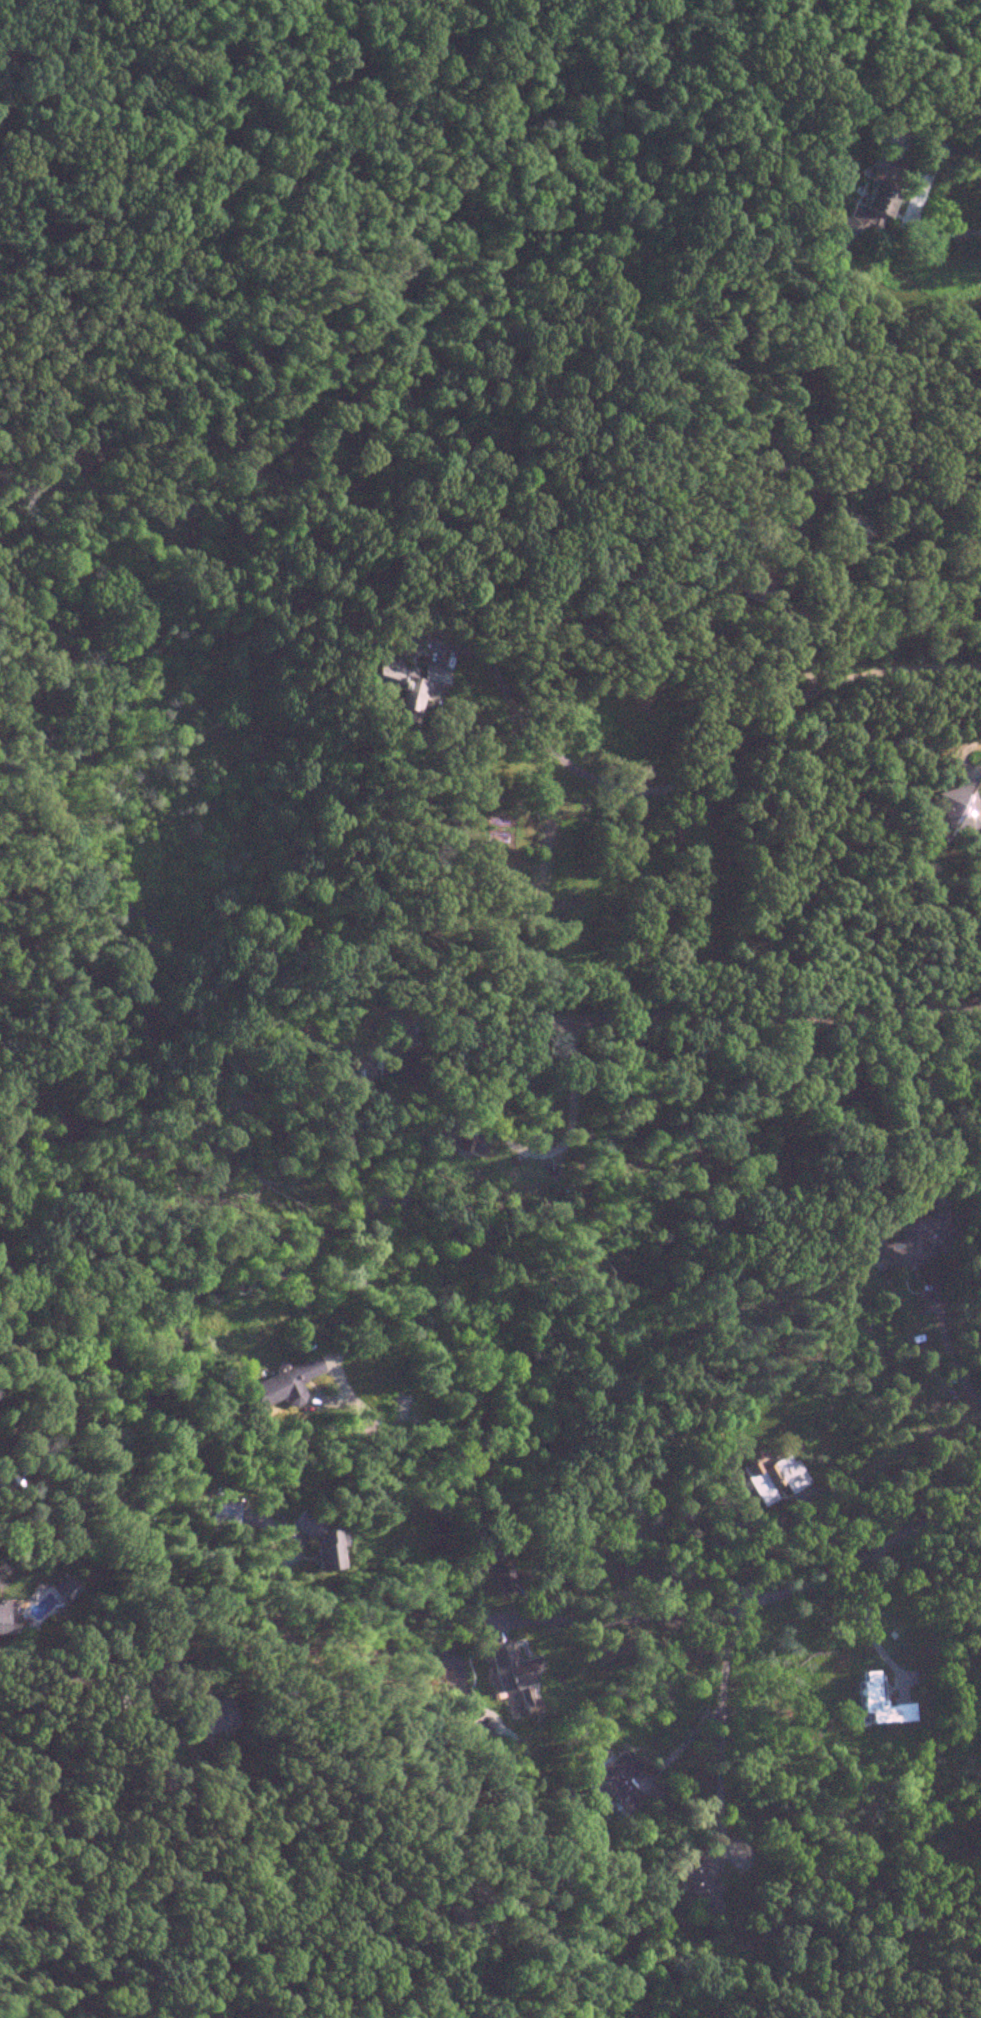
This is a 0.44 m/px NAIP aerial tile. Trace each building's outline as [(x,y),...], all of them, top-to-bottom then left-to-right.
[(879,232),(909,165),(878,152),(866,178),(873,186),(864,206),(855,202),(848,218),(826,234),(831,241),(815,252),(823,263),(870,228),(879,232)] [(371,682),(410,695),(405,710),(424,717),(433,689),(445,692),(451,673),(425,665),(423,671),(379,656),(371,682)] [(971,784),(936,794),(948,838),(980,828),(980,818),(971,784)] [(241,1387),(251,1413),(283,1400),(287,1409),(306,1402),(298,1382),(321,1373),(314,1356),(284,1368),(285,1369),(241,1387)] [(759,1509),(777,1500),(772,1490),(782,1485),(787,1495),(807,1485),(791,1454),(759,1469),(754,1460),(739,1468),(759,1509)] [(208,1525),(234,1525),(234,1503),(208,1503),(208,1525)] [(312,1543),(315,1572),(338,1569),(335,1549),(340,1543),(334,1539),(333,1530),(322,1531),(321,1524),(300,1510),(289,1527),(312,1543)] [(499,1596),(514,1593),(510,1565),(494,1568),(499,1596)] [(0,1602),(0,1635),(14,1635),(14,1602),(0,1602)] [(538,1684),(535,1671),(545,1668),(542,1656),(519,1662),(514,1643),(489,1648),(500,1693),(538,1684)] [(628,1779),(640,1773),(629,1752),(597,1770),(604,1782),(600,1785),(618,1817),(641,1804),(628,1779)] [(702,1922),(723,1913),(707,1875),(722,1869),(716,1852),(679,1867),(702,1922)]
